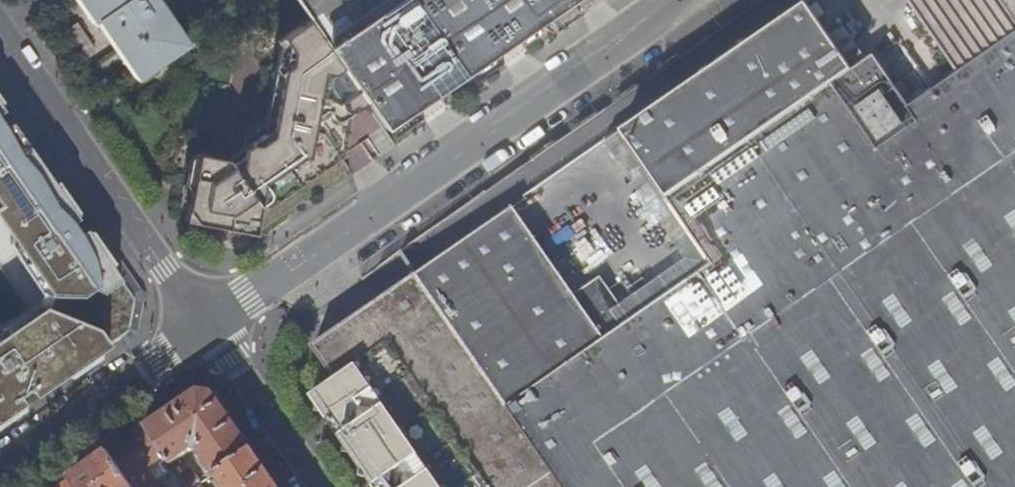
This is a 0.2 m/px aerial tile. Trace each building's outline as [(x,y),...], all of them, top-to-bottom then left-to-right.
[(90,21),(93,19),(134,77),(184,43),(154,0),(75,0),(90,21)] [(305,18),(321,41),(365,106),(368,110),(530,0),(293,0),(305,18)] [(362,278),(379,302),(315,346),(339,380),(314,397),(376,486),(1014,486),(1014,0),(765,0),(362,278)] [(575,0),(530,0),(368,110),(382,131),(575,0)] [(321,41),(305,18),(274,41),(284,57),(273,130),(244,150),(243,158),(232,167),(232,162),(200,157),(186,222),(255,237),(261,210),(266,206),(340,156),(342,122),(353,115),(365,106),(321,41)] [(120,350),(126,330),(140,280),(0,85),(0,229),(39,287),(0,313),(0,434),(120,350)] [(340,156),(266,206),(271,210),(348,159),(353,115),(342,122),(340,156)] [(199,389),(146,426),(171,463),(192,449),(200,451),(215,474),(252,449),(213,392),(199,389)] [(109,452),(133,486),(161,486),(148,467),(160,458),(140,430),(109,452)] [(252,449),(215,474),(224,486),(278,486),(252,449)] [(72,477),(78,486),(133,486),(109,452),(72,477)] [(58,486),(78,486),(72,477),(58,486)]
